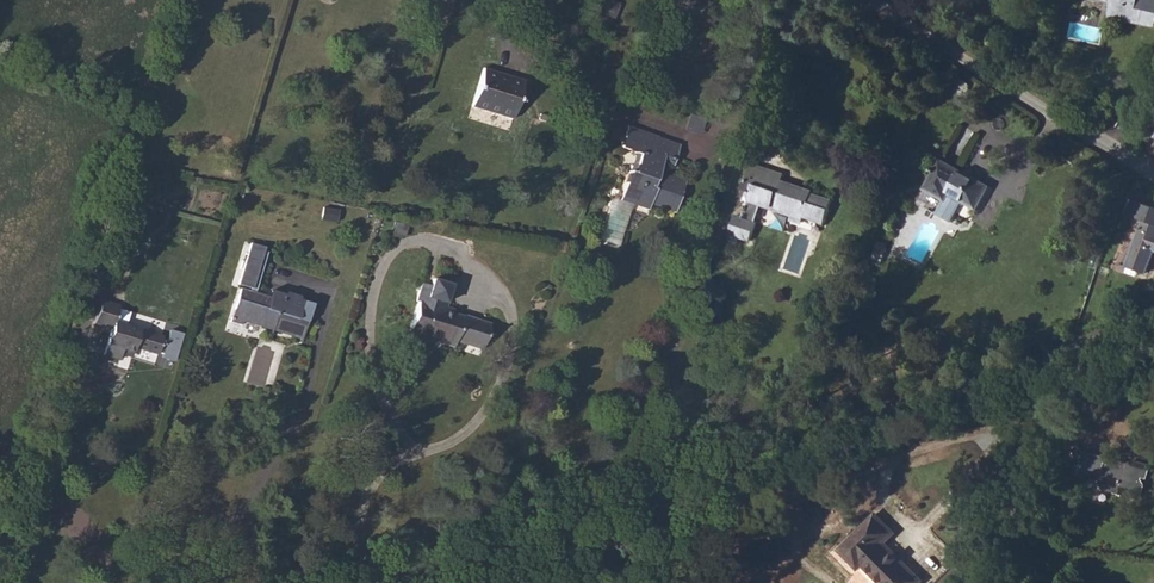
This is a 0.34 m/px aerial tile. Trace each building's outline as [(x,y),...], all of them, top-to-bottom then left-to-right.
[(1114,4),(1111,16),(1123,19),(1123,17),(1153,24),(1153,0),(1096,0),(1114,4)] [(470,106),(512,119),(523,80),(482,67),(470,106)] [(621,191),(631,195),(629,203),(647,209),(649,201),(660,205),(659,207),(672,212),(682,182),(671,178),(669,184),(655,179),(657,173),(661,161),(672,165),(679,144),(656,136),(656,135),(627,125),(619,147),(638,153),(632,171),(628,170),(621,191)] [(923,189),(944,201),(949,193),(961,200),(960,202),(975,210),(988,187),(939,159),(923,189)] [(729,232),(739,235),(738,237),(750,241),(756,222),(755,222),(760,206),(761,203),(791,214),(791,217),(790,219),(802,223),(804,218),(823,225),(828,212),(826,211),(830,199),(812,193),(813,190),(798,189),(791,187),(782,179),(784,174),(752,164),(743,190),(751,192),(747,207),(744,206),(743,210),(745,211),(743,217),(735,214),(729,232)] [(657,173),(655,179),(669,184),(671,178),(657,173)] [(782,179),(791,187),(798,189),(813,190),(782,179)] [(618,199),(629,203),(631,195),(621,191),(618,199)] [(760,206),(791,217),(791,214),(761,203),(760,206)] [(1138,271),(1145,274),(1153,251),(1153,208),(1140,203),(1134,218),(1142,220),(1129,255),(1125,254),(1121,263),(1126,264),(1125,266),(1127,267),(1138,271)] [(233,307),(242,310),(241,316),(243,317),(271,326),(271,328),(292,335),(293,333),(302,336),(312,303),(303,300),(303,299),(299,297),(300,295),(285,290),(285,293),(271,288),(268,297),(253,293),(257,278),(259,278),(265,259),(264,259),(266,252),(261,251),(263,244),(248,240),(236,280),(250,284),(249,289),(239,286),(233,307)] [(1127,267),(1125,273),(1136,277),(1138,271),(1127,267)] [(409,326),(436,334),(435,338),(454,343),(455,340),(482,348),(490,322),(480,319),(462,314),(462,315),(453,313),(454,308),(445,305),(446,301),(451,282),(431,276),(429,284),(420,281),(414,301),(416,302),(409,326)] [(93,322),(111,328),(102,354),(119,360),(122,349),(132,352),(133,350),(156,358),(163,336),(124,323),(114,320),(115,316),(119,305),(100,299),(93,322)] [(229,320),(240,324),(243,317),(241,316),(242,310),(233,307),(229,320)] [(409,326),(407,334),(433,342),(435,338),(436,334),(409,326)] [(1145,485),(1141,479),(1142,477),(1147,478),(1150,466),(1135,461),(1127,465),(1116,462),(1114,467),(1107,465),(1103,458),(1085,453),(1078,475),(1100,481),(1104,488),(1141,499),(1145,485)] [(862,565),(880,582),(920,582),(923,581),(885,543),(895,533),(875,513),(839,549),(858,569),(862,565)]
